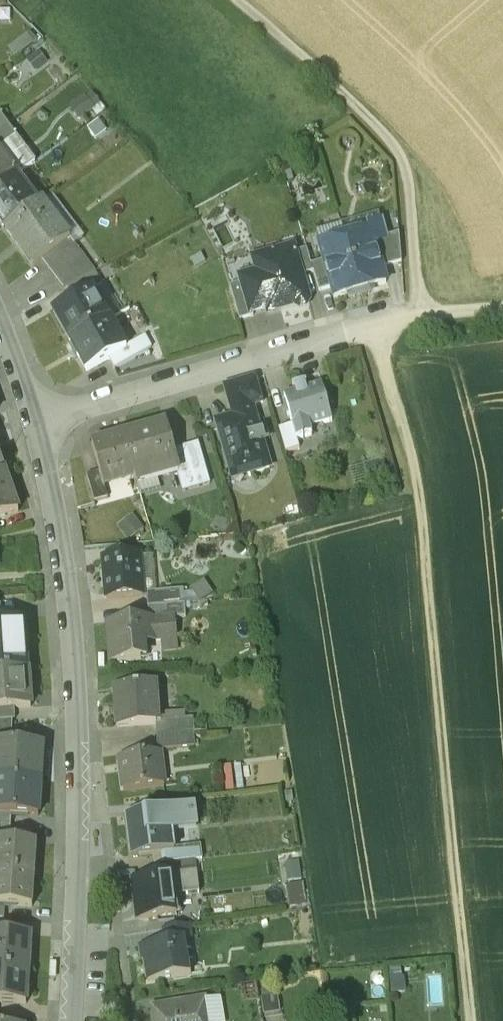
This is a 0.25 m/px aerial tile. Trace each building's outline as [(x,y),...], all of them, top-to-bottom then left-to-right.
[(30,31),(10,46),(18,56),(37,41),(30,31)] [(36,67),(49,62),(44,48),(30,53),(36,67)] [(83,121),(107,111),(99,91),(75,100),(83,121)] [(8,124),(0,113),(0,130),(8,124)] [(0,130),(0,131),(9,143),(0,150),(0,157),(16,177),(36,161),(8,124),(0,130)] [(9,143),(0,131),(0,150),(9,143)] [(16,177),(0,157),(0,189),(16,177)] [(5,229),(37,205),(16,177),(0,189),(0,223),(5,229)] [(84,237),(52,194),(41,202),(74,244),(84,237)] [(41,202),(37,205),(5,229),(26,257),(33,252),(62,230),(41,202)] [(369,232),(345,239),(360,291),(386,284),(382,269),(375,244),(387,241),(386,238),(381,223),(368,227),(369,232)] [(95,274),(62,230),(33,252),(63,291),(66,290),(95,274)] [(375,244),(382,269),(401,264),(399,234),(386,238),(387,241),(375,244)] [(334,298),(360,291),(345,239),(319,246),(323,261),(331,289),(334,298)] [(295,252),(293,248),(253,259),(257,273),(240,278),(242,284),(250,314),(252,314),(278,306),(279,310),(295,305),(299,308),(306,306),(309,301),(301,275),(295,252)] [(307,250),(295,252),(301,275),(313,272),(311,265),(307,250)] [(323,261),(311,265),(313,272),(319,292),(331,289),(323,261)] [(102,287),(95,274),(66,290),(72,301),(90,291),(91,293),(102,287)] [(250,314),(242,284),(230,287),(240,322),(253,318),(252,314),(250,314)] [(53,312),(70,342),(107,321),(91,293),(90,291),(72,301),(53,312)] [(110,320),(107,321),(70,342),(86,372),(108,360),(121,353),(120,351),(125,348),(110,320)] [(145,337),(131,344),(138,357),(152,349),(145,337)] [(121,353),(108,360),(114,370),(138,357),(131,344),(125,348),(120,351),(121,353)] [(226,388),(232,411),(251,406),(263,403),(256,380),(226,388)] [(332,423),(321,385),(308,389),(306,384),(292,388),(294,393),(284,396),(292,425),(296,440),(297,440),(312,436),(310,429),(332,423)] [(269,468),(251,406),(232,411),(234,418),(217,423),(233,478),(269,468)] [(165,425),(123,437),(134,475),(136,482),(176,471),(177,470),(172,453),(165,425)] [(296,440),(292,425),(279,429),(286,453),(300,449),(297,440),(296,440)] [(104,483),(134,475),(123,437),(91,446),(99,473),(102,484),(104,483)] [(211,484),(200,446),(186,449),(198,488),(211,484)] [(177,470),(176,471),(182,493),(198,488),(186,449),(172,453),(177,470)] [(357,486),(391,477),(385,458),(351,468),(357,486)] [(102,484),(99,473),(87,476),(95,503),(108,499),(104,483),(102,484)] [(7,479),(0,481),(0,519),(18,513),(7,479)] [(139,556),(102,559),(105,599),(142,596),(142,593),(139,556)] [(152,556),(139,556),(142,593),(154,592),(152,556)] [(213,594),(205,580),(192,588),(200,602),(213,594)] [(146,593),(148,608),(185,605),(184,590),(146,593)] [(148,608),(148,620),(176,618),(176,620),(186,619),(185,605),(148,608)] [(148,620),(108,624),(112,663),(142,661),(140,641),(178,638),(176,620),(176,618),(148,620)] [(29,671),(25,621),(0,623),(0,673),(29,671)] [(29,671),(0,673),(0,710),(15,709),(32,707),(29,671)] [(155,684),(116,687),(118,727),(156,724),(157,724),(157,721),(155,684)] [(13,721),(16,720),(15,709),(0,710),(0,722),(13,721)] [(157,724),(156,724),(157,737),(194,734),(207,732),(206,717),(157,721),(157,724)] [(12,742),(13,721),(0,722),(0,744),(1,744),(1,742),(12,742)] [(194,734),(157,737),(158,751),(196,747),(194,734)] [(0,752),(0,778),(42,781),(44,744),(12,742),(1,742),(1,744),(0,752)] [(164,785),(161,754),(121,758),(125,789),(164,785)] [(42,781),(0,778),(0,814),(12,815),(40,816),(42,781)] [(196,809),(127,816),(131,856),(156,854),(156,851),(169,850),(167,830),(198,827),(196,809)] [(12,815),(0,814),(0,826),(11,827),(12,815)] [(11,827),(0,826),(0,840),(10,841),(11,827)] [(34,875),(36,843),(10,841),(0,840),(0,873),(34,875)] [(156,851),(156,854),(157,865),(195,861),(202,860),(201,846),(169,850),(156,851)] [(157,865),(159,878),(184,875),(196,874),(195,861),(157,865)] [(34,875),(0,873),(0,906),(5,906),(32,908),(34,875)] [(196,874),(184,875),(187,895),(199,893),(196,874)] [(159,878),(135,881),(140,921),(176,916),(173,897),(187,895),(184,875),(159,878)] [(290,884),(292,907),(308,906),(306,883),(290,884)] [(164,930),(166,943),(180,940),(181,942),(191,941),(188,926),(164,930)] [(28,970),(30,935),(3,934),(0,933),(0,968),(28,970)] [(166,943),(142,946),(148,983),(186,977),(181,942),(180,940),(166,943)] [(28,970),(0,968),(0,1004),(26,1005),(28,970)] [(391,970),(392,994),(405,994),(404,980),(402,978),(402,970),(391,970)] [(265,1020),(286,1020),(279,978),(258,981),(265,1020)] [(153,1008),(155,1020),(208,1020),(205,1000),(153,1008)]
